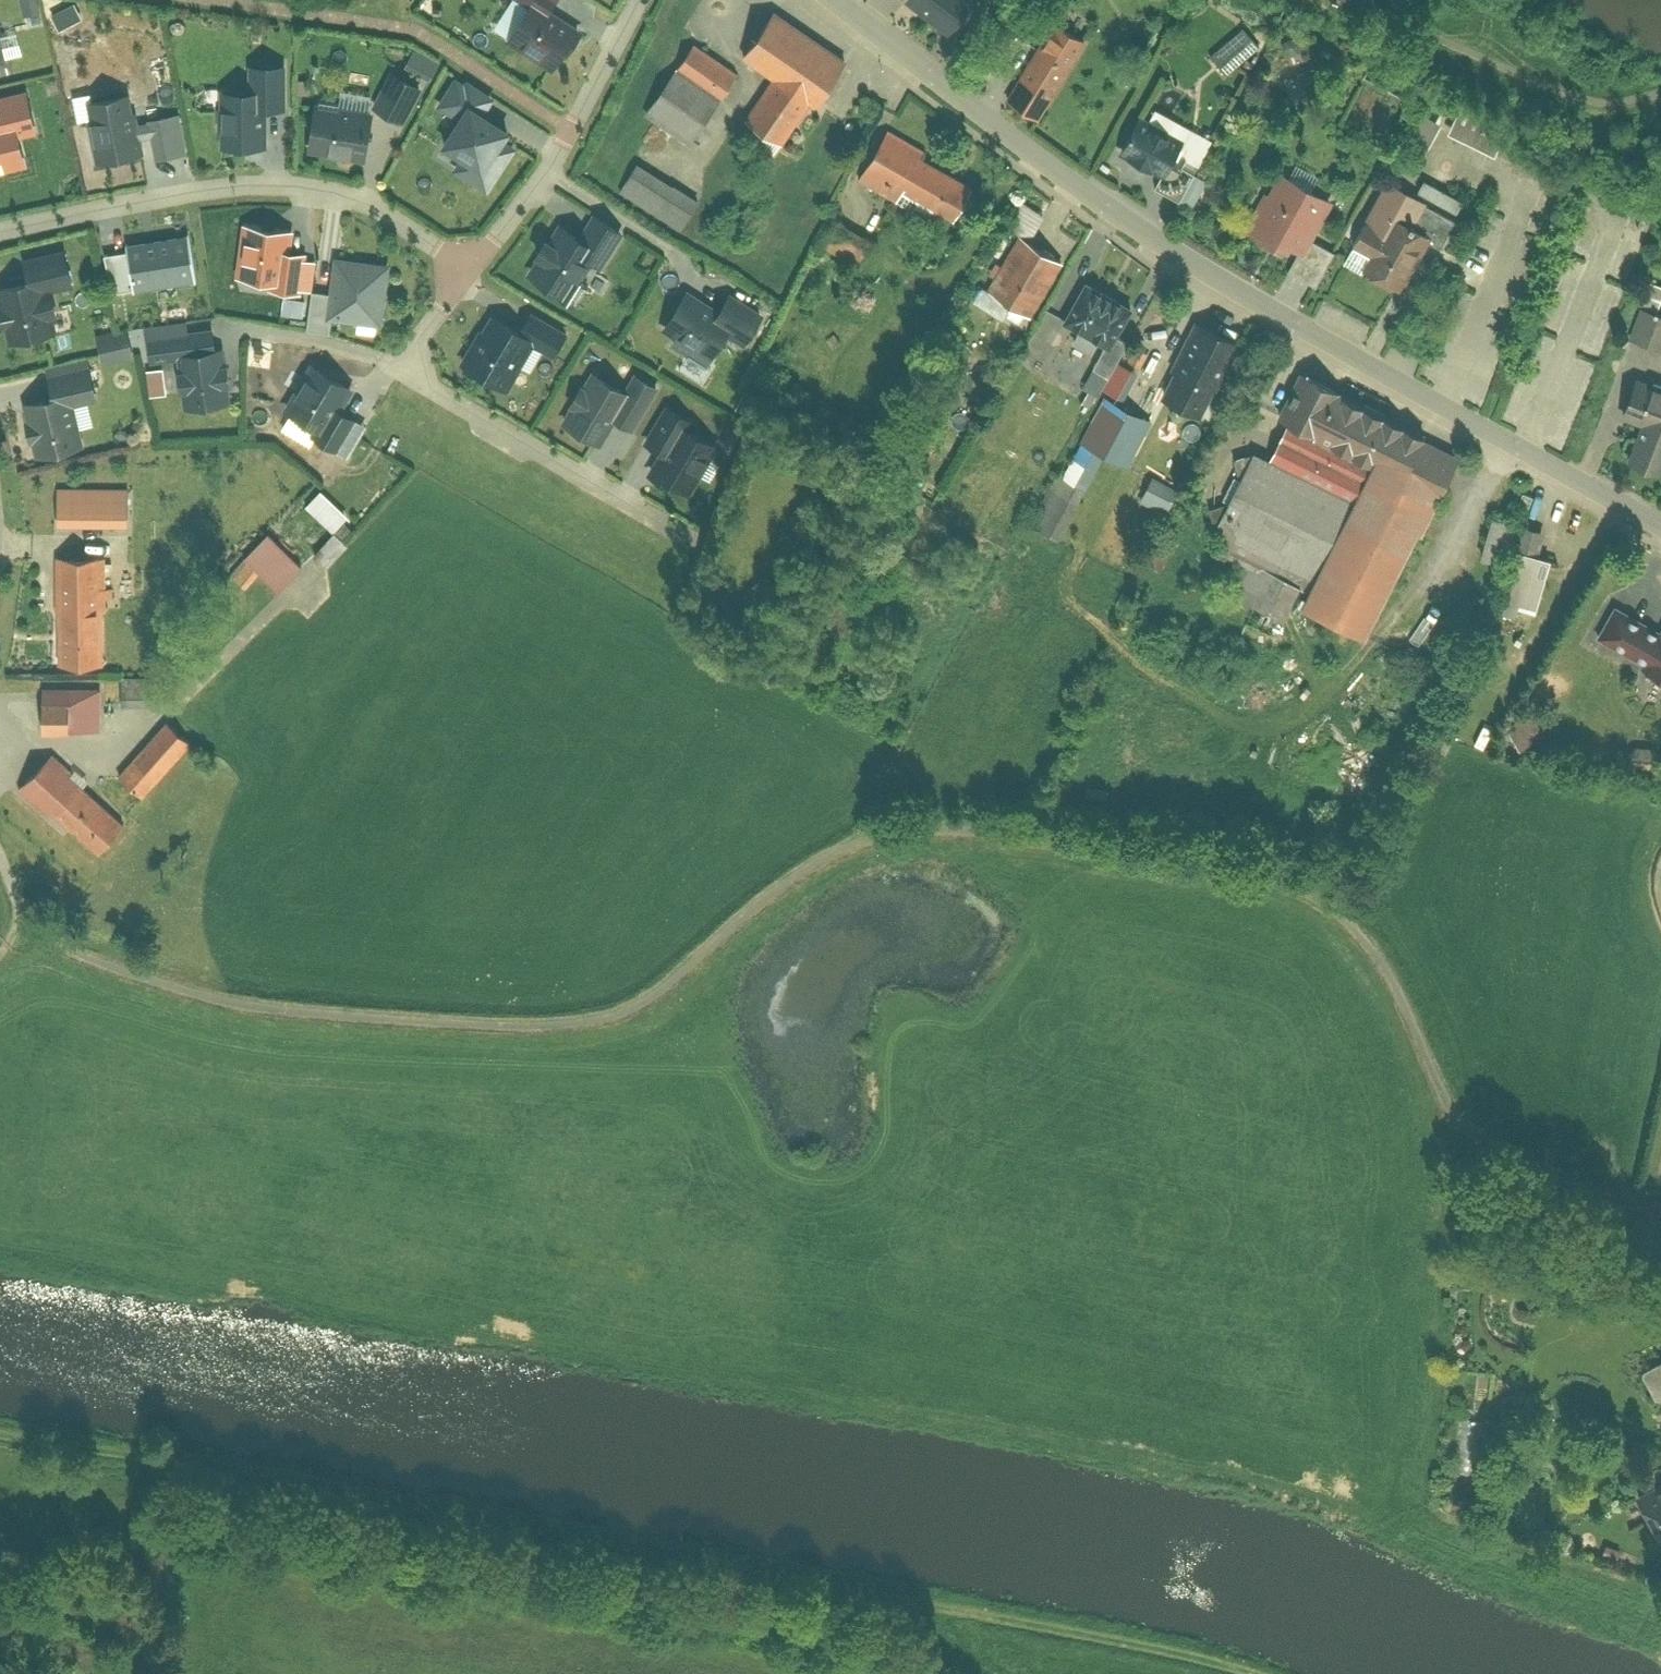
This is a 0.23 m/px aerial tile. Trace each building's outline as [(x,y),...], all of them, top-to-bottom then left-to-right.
[(554,70),(575,31),(543,13),(550,0),(507,0),(520,7),(502,42),(554,70)] [(946,13),(955,0),(928,0),(946,13)] [(833,62),(756,6),(755,6),(733,35),(775,64),(743,108),(780,135),(833,62)] [(0,18),(0,77),(14,73),(0,18)] [(1071,37),(1046,22),(1003,90),(1028,105),(1071,37)] [(1210,54),(1229,74),(1255,51),(1236,31),(1210,54)] [(701,35),(655,98),(697,128),(742,65),(701,35)] [(481,113),(495,93),(461,69),(438,102),(459,117),(442,142),(463,156),(455,169),(473,181),(490,158),(500,165),(512,147),(502,140),(508,132),(481,113)] [(264,144),(265,89),(221,88),(220,143),(264,144)] [(134,90),(81,100),(94,163),(113,160),(147,153),(134,90)] [(1493,143),(1506,116),(1460,95),(1453,110),(1429,98),(1414,131),(1439,144),(1449,122),(1493,143)] [(0,107),(0,163),(38,154),(25,101),(0,107)] [(362,157),(369,109),(318,102),(311,150),(362,157)] [(1184,135),(1141,112),(1135,122),(1121,148),(1160,169),(1152,183),(1178,197),(1194,167),(1173,155),(1184,135)] [(882,122),(852,170),(898,198),(906,186),(948,212),(967,181),(925,155),(928,150),(882,122)] [(629,158),(611,185),(671,223),(688,196),(629,158)] [(1250,229),(1302,258),(1333,203),(1281,174),(1250,229)] [(1438,235),(1452,206),(1405,184),(1387,221),(1363,210),(1353,232),(1371,240),(1363,258),(1399,276),(1422,228),(1438,235)] [(879,237),(845,216),(830,240),(864,262),(879,237)] [(600,244),(564,219),(526,276),(562,300),(600,244)] [(299,229),(244,223),(238,272),(293,278),(299,229)] [(1060,259),(1019,237),(991,290),(1031,312),(1060,259)] [(1295,280),(1317,291),(1336,254),(1314,243),(1295,280)] [(1,288),(16,341),(61,329),(58,317),(66,315),(58,288),(81,282),(72,251),(25,264),(30,280),(1,288)] [(389,267),(333,260),(327,309),(383,315),(389,267)] [(1133,304),(1086,277),(1063,317),(1110,344),(1133,304)] [(768,314),(723,287),(710,309),(680,291),(657,331),(688,349),(684,354),(709,368),(729,332),(750,344),(768,314)] [(1660,302),(1647,330),(1660,336),(1660,302)] [(493,307),(457,363),(496,389),(532,333),(493,307)] [(1233,336),(1195,318),(1162,387),(1200,405),(1233,336)] [(204,354),(200,325),(144,334),(149,365),(174,361),(182,410),(232,402),(224,351),(204,354)] [(628,418),(653,378),(625,362),(614,380),(587,363),(554,417),(587,437),(607,405),(628,418)] [(350,385),(311,364),(287,409),(327,430),(350,385)] [(27,403),(41,459),(89,448),(84,430),(90,429),(84,406),(104,401),(95,366),(51,377),(56,396),(27,403)] [(1461,457),(1302,369),(1278,413),(1291,421),(1272,455),(1260,448),(1217,526),(1315,576),(1303,599),(1360,630),(1441,483),(1445,485),(1461,457)] [(1660,459),(1660,390),(1642,382),(1629,411),(1653,421),(1641,450),(1660,459)] [(695,402),(666,386),(642,427),(666,441),(644,479),(690,505),(722,448),(682,425),(695,402)] [(1110,396),(1085,441),(1125,464),(1150,418),(1110,396)] [(1082,490),(1050,474),(1027,518),(1059,534),(1082,490)] [(1538,544),(1542,517),(1497,510),(1491,547),(1515,551),(1507,600),(1535,605),(1545,546),(1538,544)] [(94,553),(57,553),(57,656),(94,656),(94,553)] [(1256,566),(1231,617),(1273,637),(1298,586),(1256,566)] [(1660,674),(1660,629),(1617,604),(1600,632),(1648,659),(1645,665),(1660,674)] [(154,669),(112,669),(111,687),(153,687),(154,669)] [(90,683),(32,682),(32,715),(73,716),(73,702),(89,702),(90,683)] [(187,730),(161,708),(116,763),(142,785),(187,730)] [(1536,713),(1509,726),(1521,749),(1548,735),(1536,713)] [(1630,767),(1657,772),(1660,752),(1660,747),(1634,742),(1630,767)] [(42,749),(15,779),(91,847),(111,825),(78,795),(85,788),(42,749)] [(1651,1352),(1660,1370),(1660,1347),(1651,1352)] [(1465,1418),(1492,1420),(1496,1374),(1469,1372),(1465,1418)] [(1642,1494),(1660,1529),(1660,1484),(1642,1494)]
